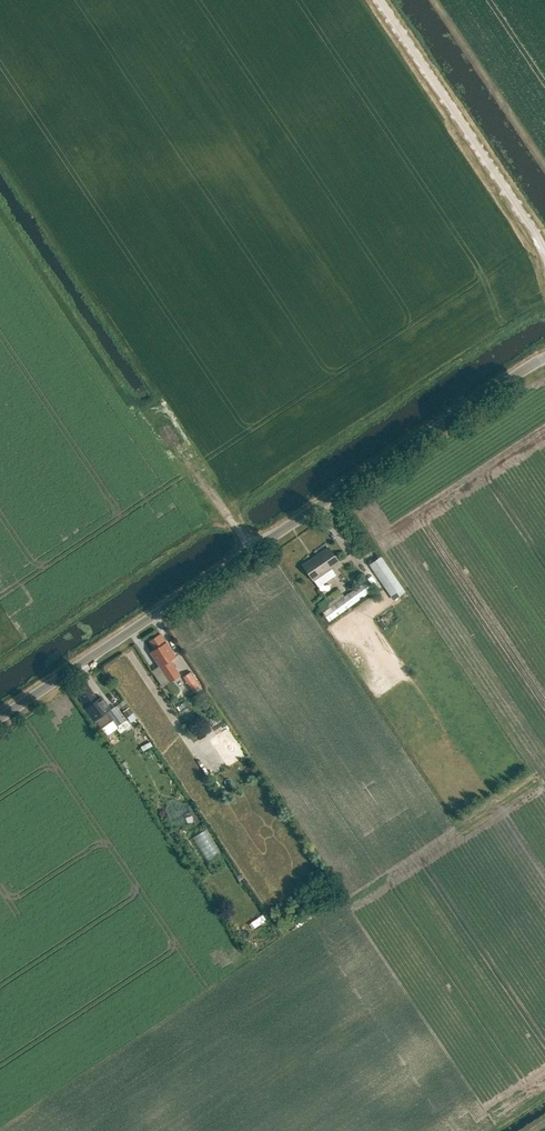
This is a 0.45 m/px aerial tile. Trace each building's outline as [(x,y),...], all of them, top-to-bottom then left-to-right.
[(313,580),(339,563),(328,548),(303,566),(313,580)] [(393,599),(405,591),(381,555),(369,564),(393,599)] [(329,622),(336,616),(373,589),(367,581),(322,613),(329,622)] [(170,682),(180,675),(171,660),(176,657),(161,634),(150,641),(156,650),(151,653),(170,682)] [(193,671),(185,676),(191,685),(196,692),(204,687),(199,680),(193,671)] [(111,709),(102,697),(98,700),(87,685),(77,692),(83,701),(81,701),(86,708),(91,705),(92,707),(87,710),(95,721),(100,727),(111,719),(106,712),(107,711),(111,709)] [(111,709),(107,711),(118,726),(125,720),(115,706),(111,709)] [(129,708),(123,712),(127,717),(133,713),(129,708)] [(111,719),(100,727),(106,736),(118,727),(111,719)] [(206,827),(191,835),(203,860),(218,853),(206,827)] [(261,912),(246,922),(250,928),(265,919),(261,912)]
